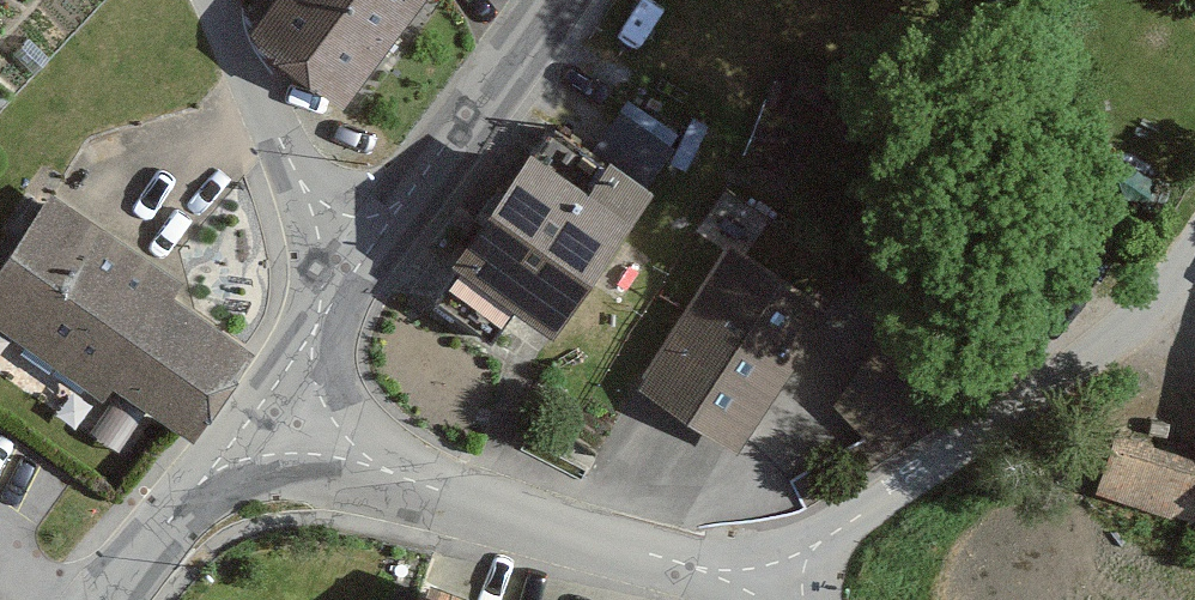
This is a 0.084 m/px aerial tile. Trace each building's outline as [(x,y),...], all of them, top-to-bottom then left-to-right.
[(246,33),(336,99),(409,0),(270,0),(246,33)] [(602,158),(663,174),(679,116),(618,100),(602,158)] [(640,198),(597,167),(577,195),(524,157),(446,265),(542,334),(640,198)] [(40,189),(0,249),(0,334),(94,397),(103,385),(177,434),(237,345),(162,295),(173,278),(40,189)] [(824,316),(723,253),(634,395),(734,458),(824,316)] [(878,337),(845,387),(877,407),(868,421),(904,445),(946,381),(878,337)] [(1106,439),(1087,503),(1187,532),(1194,508),(1194,465),(1106,439)] [(419,587),(414,599),(455,599),(419,587)]
